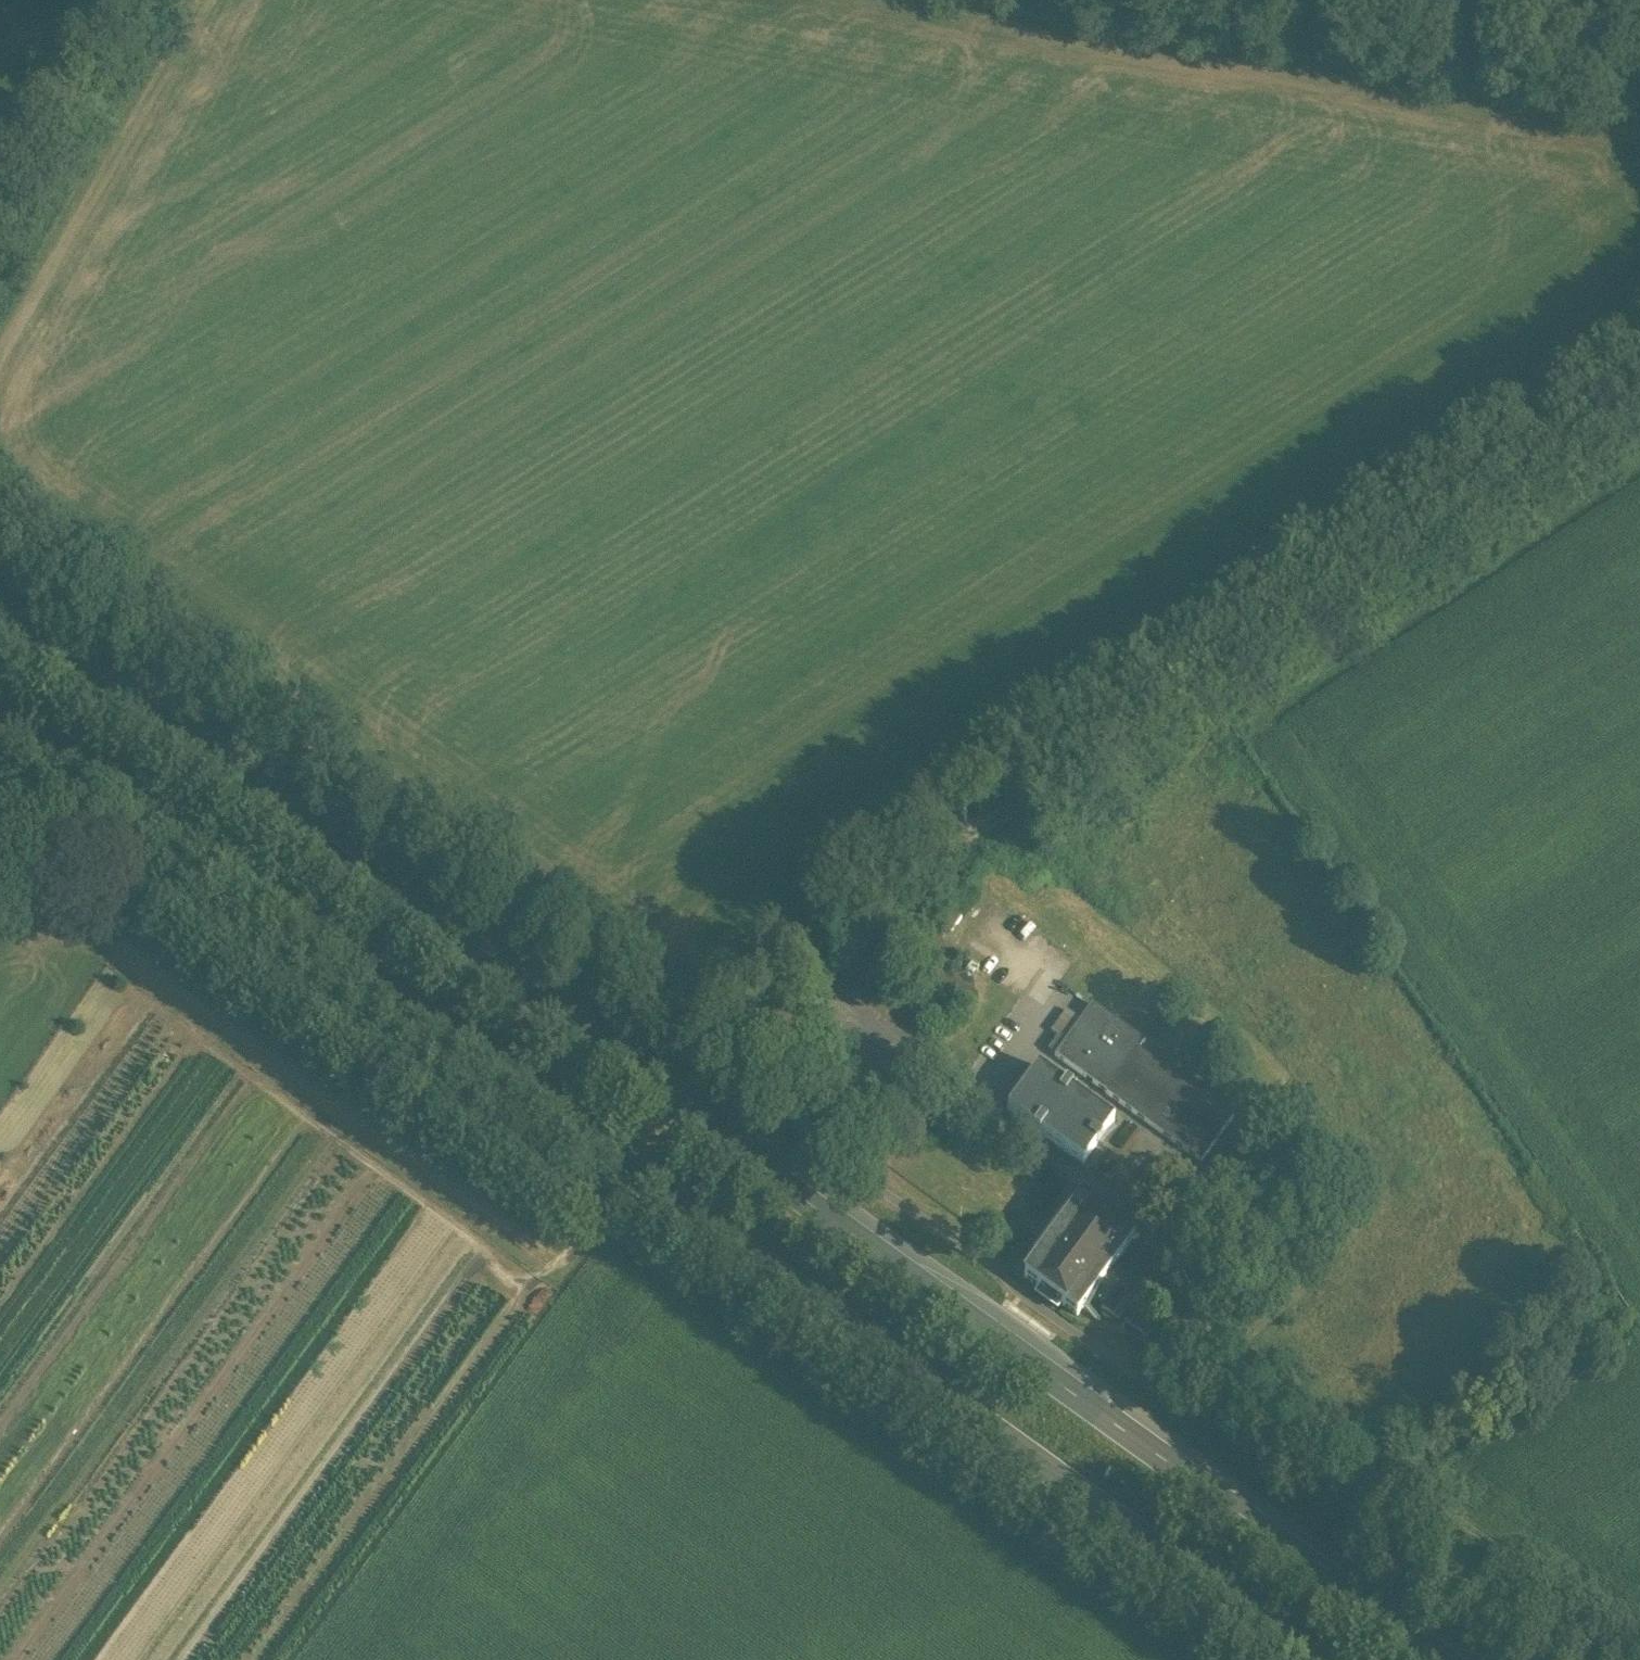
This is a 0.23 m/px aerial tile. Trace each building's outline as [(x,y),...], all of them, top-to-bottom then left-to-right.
[(951,933),(961,919),(951,911),(940,925),(951,933)] [(1066,1011),(1051,1032),(1058,1037),(1052,1045),(1056,1047),(1052,1053),(1103,1090),(1103,1091),(1106,1093),(1201,1162),(1233,1117),(1139,1049),(1145,1041),(1092,1003),(1079,1021),(1066,1011)] [(1004,1109),(1084,1165),(1116,1121),(1036,1064),(1004,1109)] [(1135,1235),(1082,1197),(1024,1276),(1078,1315),(1093,1293),(1106,1302),(1102,1308),(1118,1319),(1143,1285),(1127,1273),(1111,1295),(1098,1286),(1135,1235)] [(1132,1311),(1125,1320),(1146,1336),(1154,1327),(1132,1311)]
